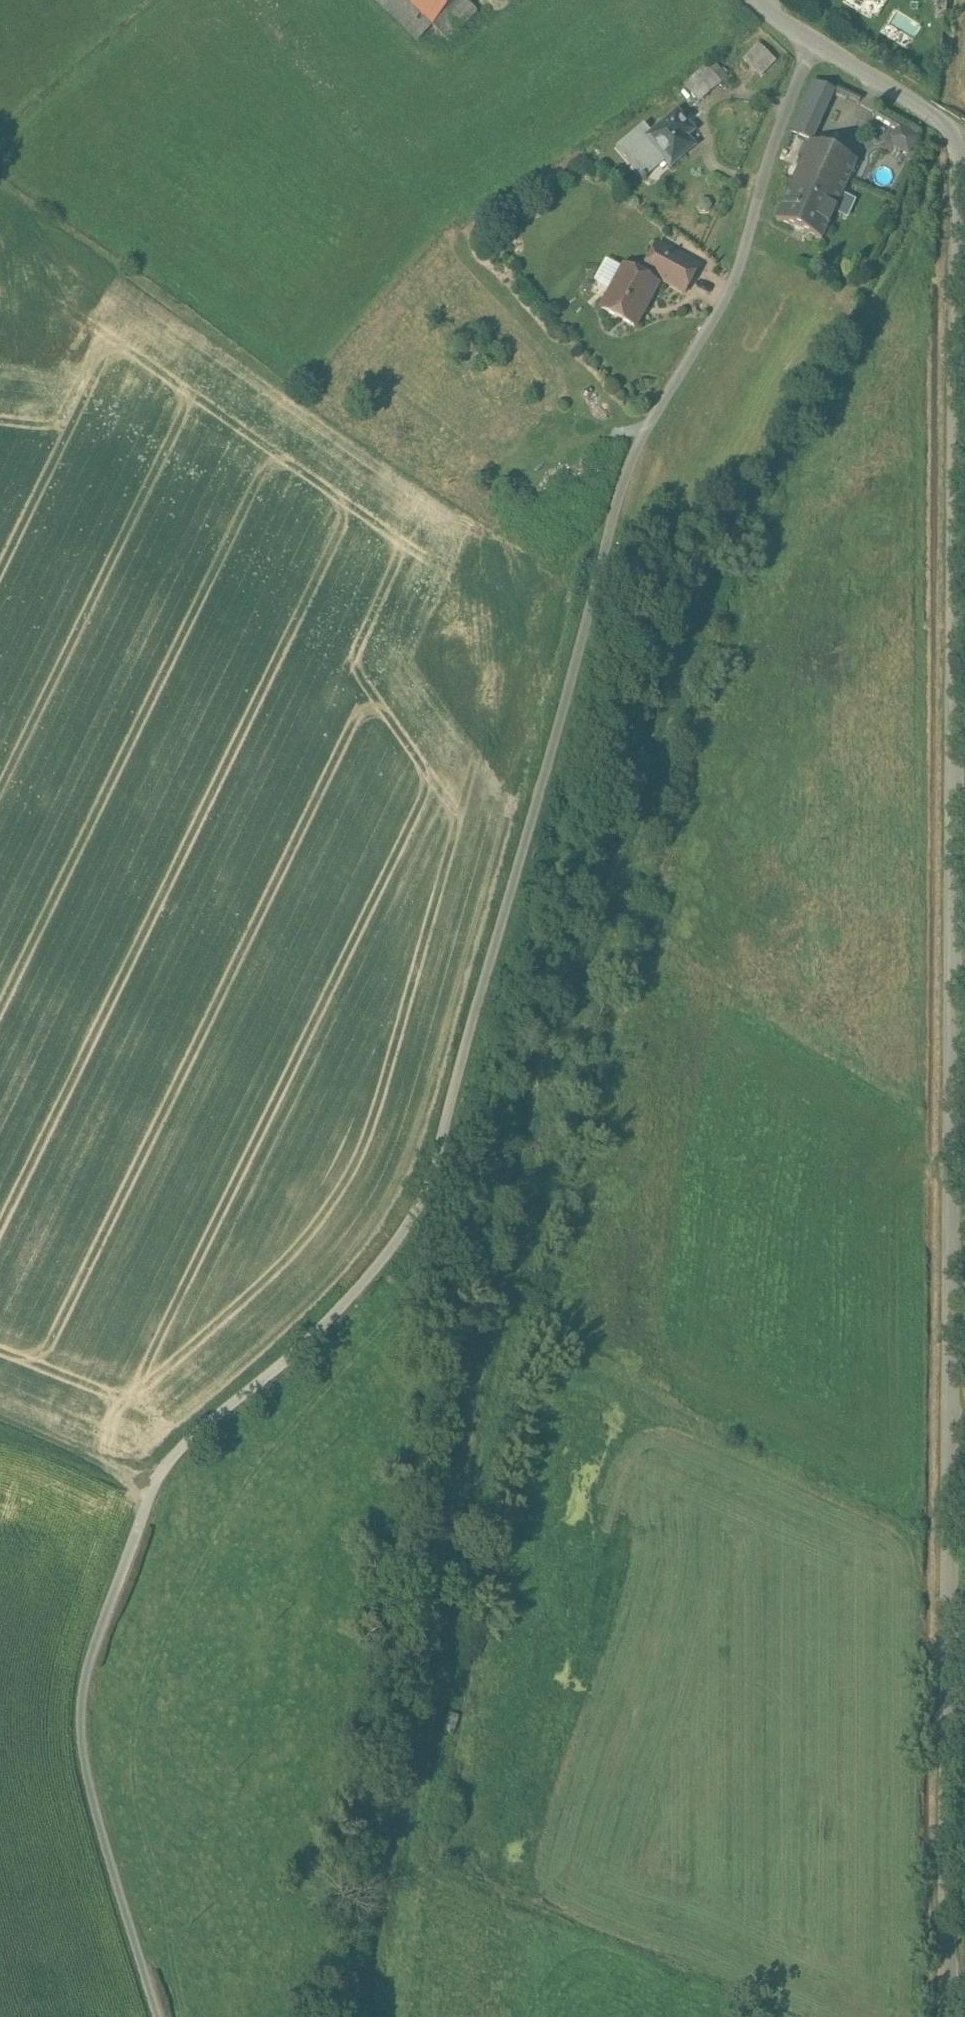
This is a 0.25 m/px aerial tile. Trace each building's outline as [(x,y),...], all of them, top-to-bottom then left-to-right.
[(412,48),(436,26),(448,38),(478,10),(469,0),(371,0),(412,48)] [(742,58),(761,76),(777,60),(758,42),(742,58)] [(682,82),(694,101),(727,79),(714,60),(682,82)] [(808,81),(790,135),(831,149),(835,137),(815,130),(824,104),(855,114),(860,99),(808,81)] [(654,146),(684,121),(673,107),(642,132),(638,126),(614,145),(640,180),(665,160),(654,146)] [(866,142),(909,159),(921,128),(877,112),(866,142)] [(684,121),(654,146),(665,160),(674,171),(696,153),(688,142),(695,136),(684,121)] [(855,171),(809,150),(790,192),(837,212),(855,171)] [(837,212),(790,192),(777,224),(823,244),(837,212)] [(700,268),(657,246),(642,277),(654,283),(657,278),(687,293),(700,268)] [(642,277),(626,270),(604,313),(638,329),(659,286),(654,283),(642,277)]
